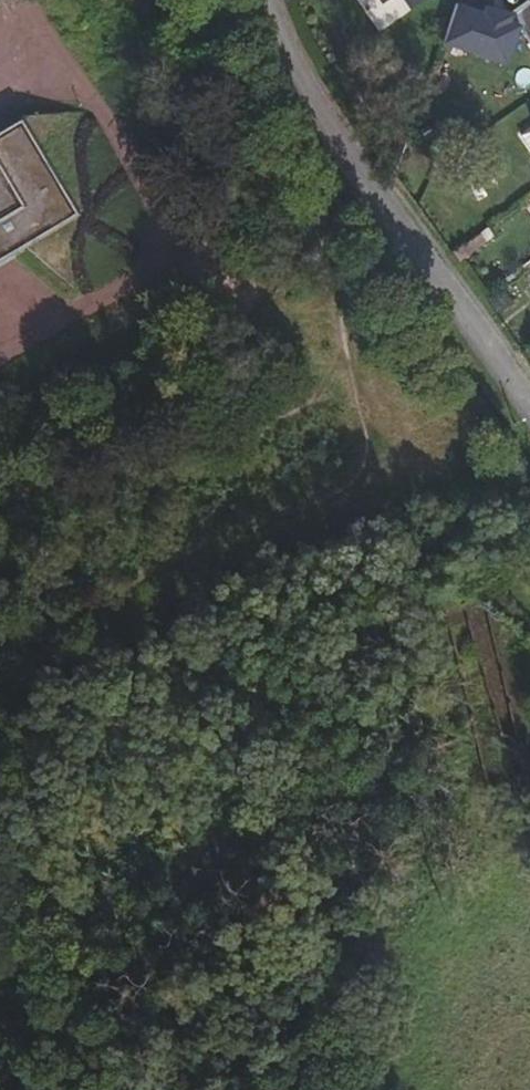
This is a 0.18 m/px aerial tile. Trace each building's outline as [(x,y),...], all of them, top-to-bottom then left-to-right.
[(426,11),(443,0),(418,0),(426,11)] [(71,218),(15,124),(0,133),(0,260),(71,218)]
